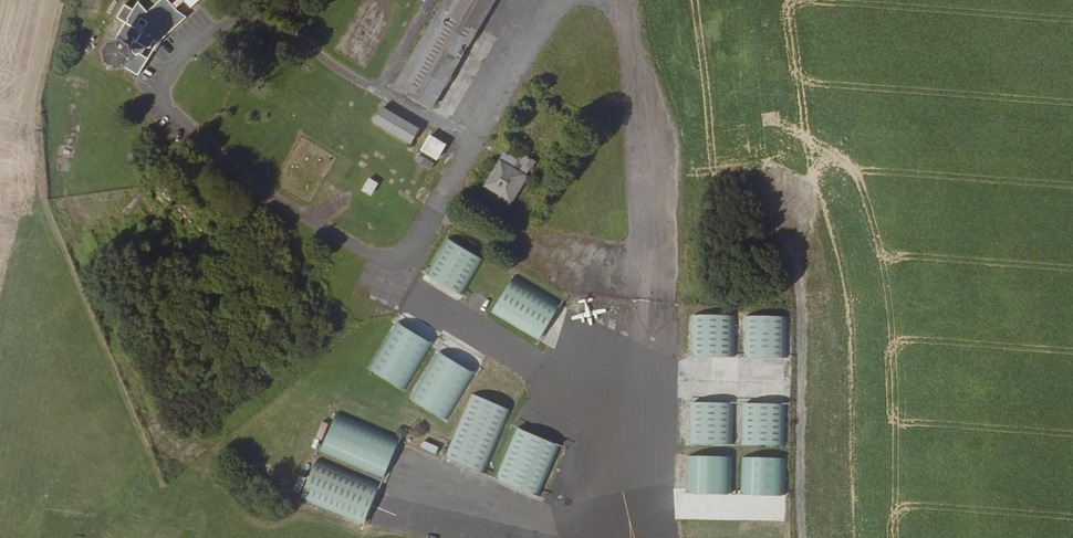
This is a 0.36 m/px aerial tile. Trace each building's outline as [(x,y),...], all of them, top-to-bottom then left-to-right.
[(107,47),(112,51),(109,57),(137,74),(147,58),(138,51),(141,44),(145,47),(149,45),(149,44),(153,39),(158,41),(185,16),(176,9),(184,2),(189,8),(198,0),(176,0),(172,4),(168,0),(157,0),(146,10),(137,1),(133,9),(125,5),(116,18),(123,23),(107,47)] [(396,84),(431,106),(495,0),(444,0),(396,84)] [(384,106),(375,120),(410,142),(419,128),(384,106)] [(431,135),(422,149),(437,158),(446,143),(431,135)] [(486,185),(501,194),(509,199),(516,189),(518,190),(527,176),(525,175),(530,167),(531,167),(536,160),(519,151),(515,158),(504,151),(500,159),(501,161),(486,185)] [(419,153),(416,159),(430,168),(434,163),(419,153)] [(370,177),(361,191),(369,196),(377,183),(370,177)] [(509,199),(501,194),(499,197),(509,204),(518,190),(516,189),(509,199)] [(484,261),(450,239),(427,275),(462,296),(484,261)] [(561,304),(514,276),(493,312),(540,340),(561,304)] [(733,316),(693,315),(692,356),(732,358),(733,316)] [(788,319),(747,318),(746,360),(786,361),(788,319)] [(432,344),(397,323),(370,368),(404,389),(432,344)] [(474,374),(440,354),(413,399),(447,420),(474,374)] [(445,458),(481,474),(510,412),(473,396),(445,458)] [(785,405),(744,404),(743,446),(783,447),(785,405)] [(731,406),(691,405),(690,446),(730,448),(731,406)] [(337,413),(320,451),(383,478),(399,441),(337,413)] [(560,448),(513,428),(493,476),(540,496),(560,448)] [(733,457),(688,457),(688,492),(733,492),(733,457)] [(785,459),(742,458),(742,493),(785,494),(785,459)] [(316,460),(299,497),(363,525),(379,487),(316,460)]
